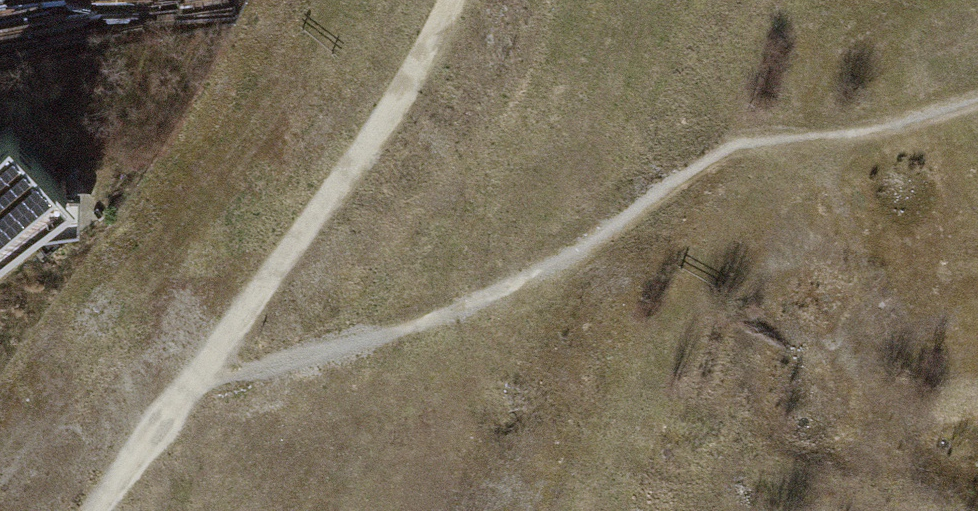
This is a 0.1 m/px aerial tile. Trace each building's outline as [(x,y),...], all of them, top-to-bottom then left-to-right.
[(17,151),(0,158),(0,273),(73,215),(17,151)]
